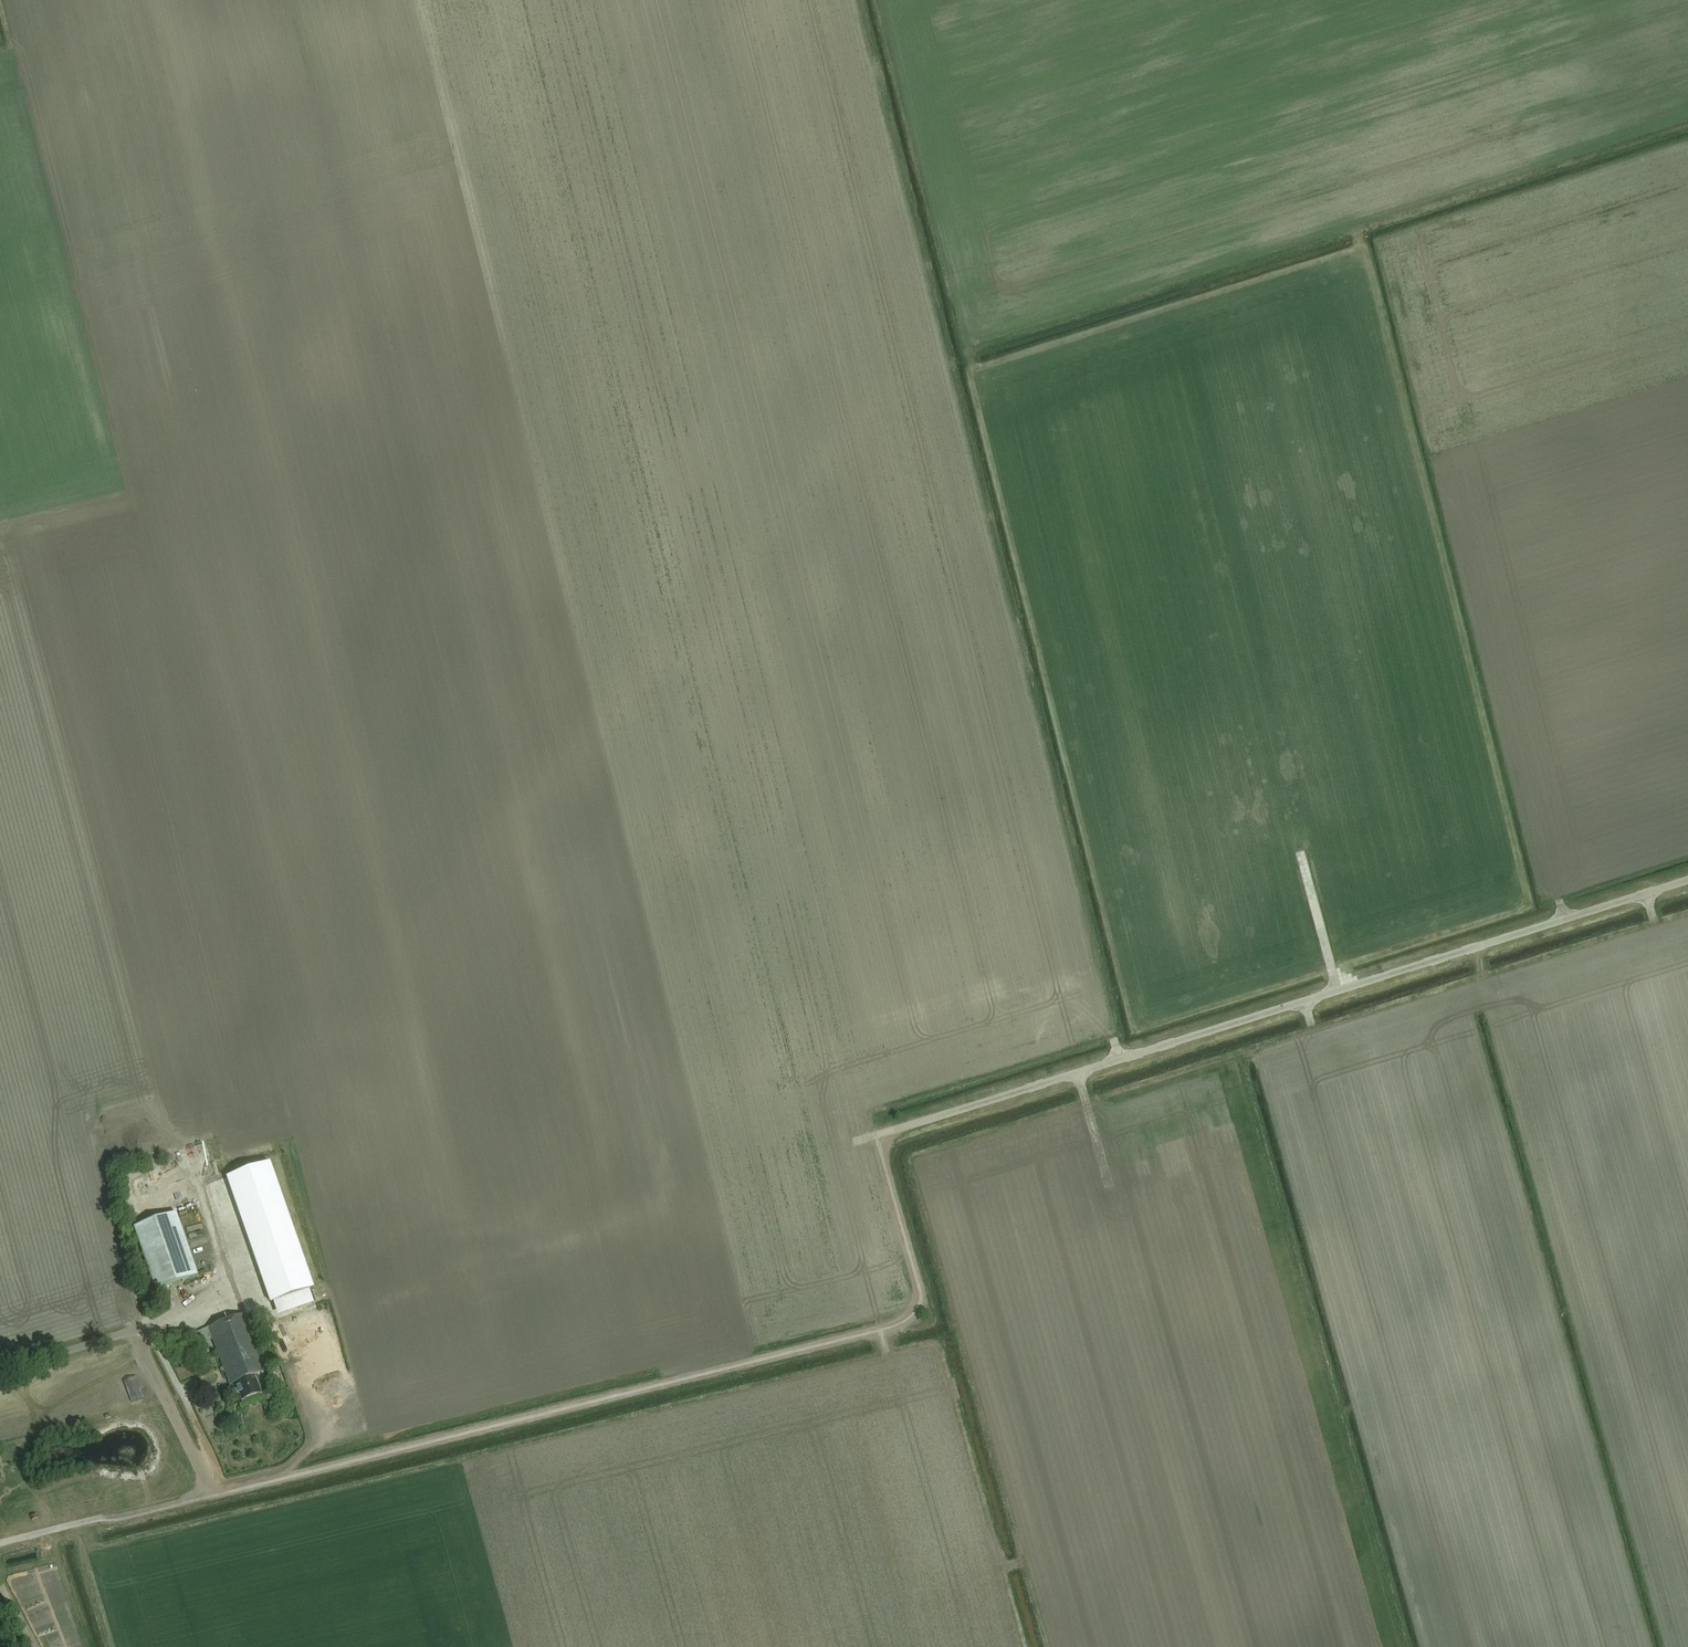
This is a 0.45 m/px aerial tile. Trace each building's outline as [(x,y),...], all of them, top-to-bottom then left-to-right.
[(270,1163),(228,1178),(273,1304),(315,1289),(270,1163)] [(173,1215),(131,1230),(154,1293),(197,1278),(173,1215)] [(254,1377),(267,1372),(246,1315),(208,1329),(230,1386),(233,1385),(235,1391),(238,1390),(243,1401),(261,1394),(254,1377)] [(174,1339),(184,1337),(183,1330),(173,1332),(174,1339)] [(188,1393),(200,1388),(196,1380),(185,1386),(188,1393)]
